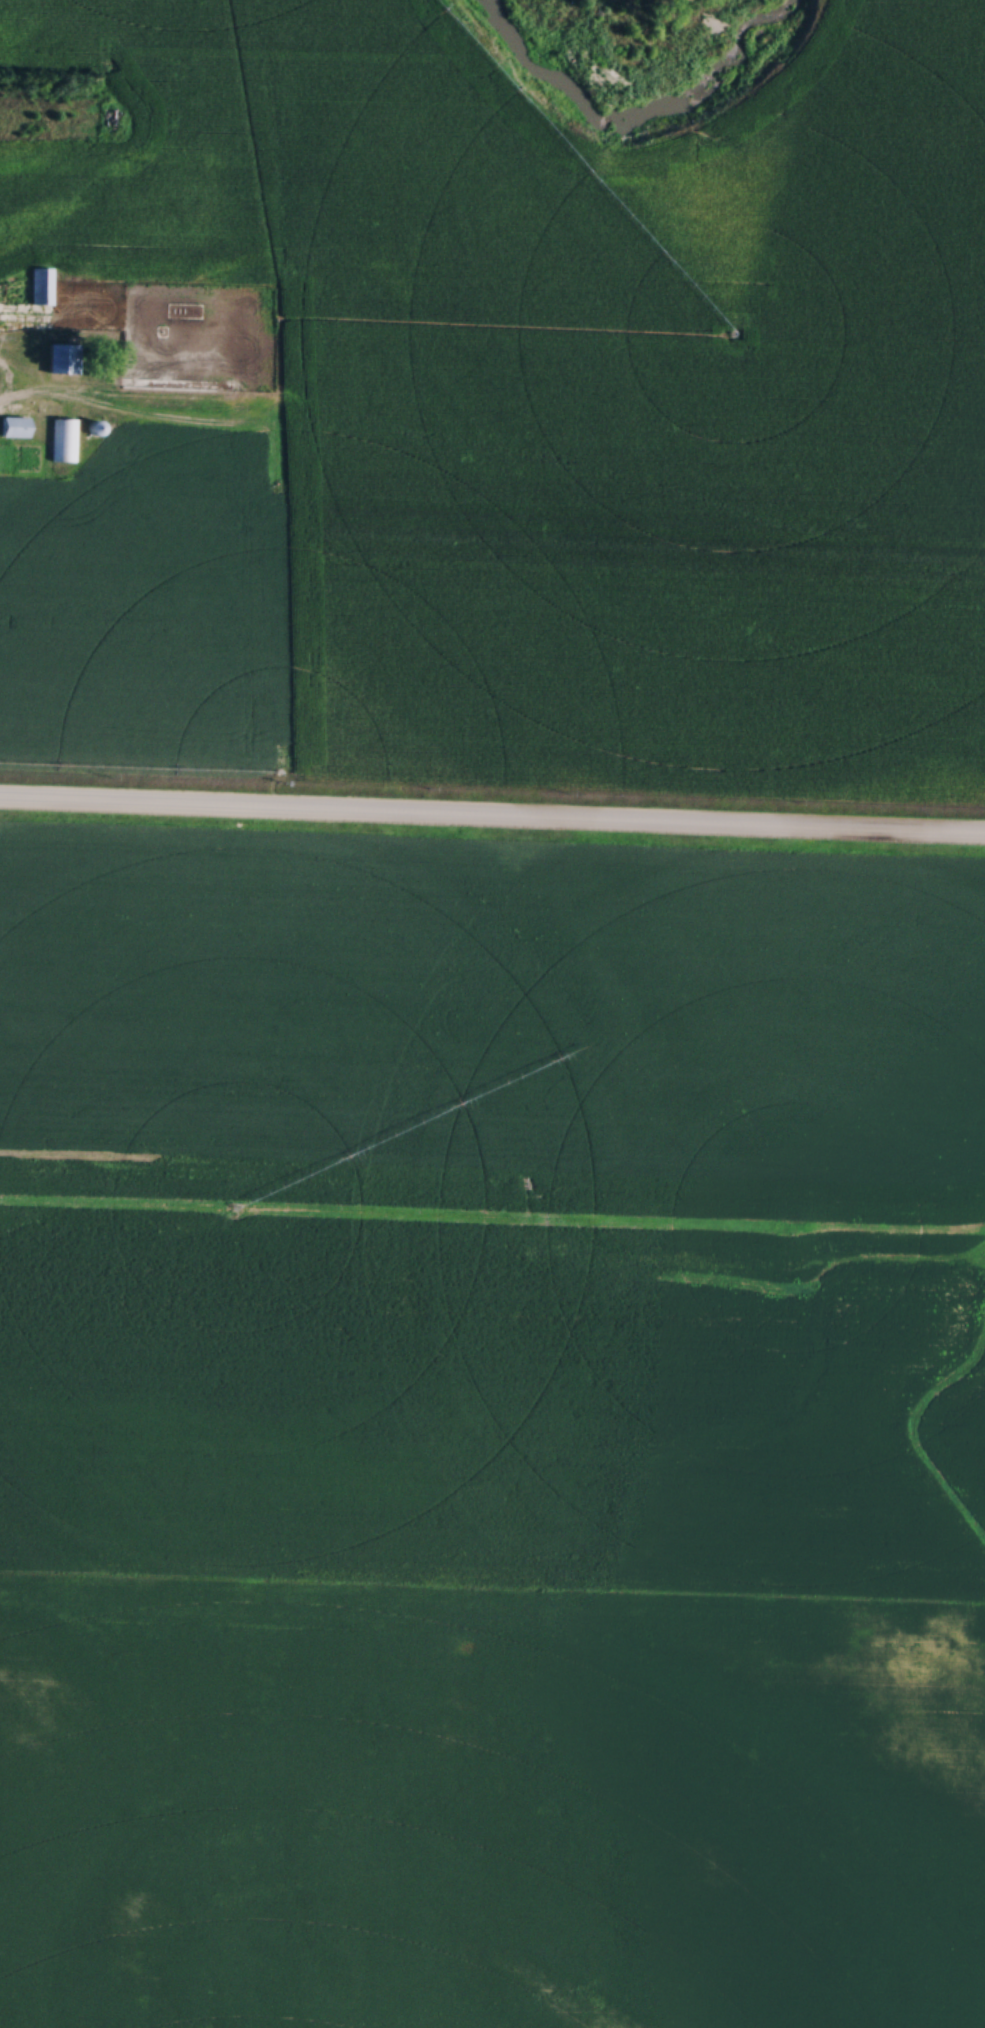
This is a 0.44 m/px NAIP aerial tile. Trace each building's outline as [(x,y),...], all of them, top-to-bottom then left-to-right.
[(52,268),(31,268),(31,305),(52,305),(52,268)] [(81,375),(81,345),(48,345),(48,375),(81,375)] [(27,437),(27,418),(1,418),(1,437),(27,437)] [(53,461),(76,462),(76,420),(54,420),(53,461)]
